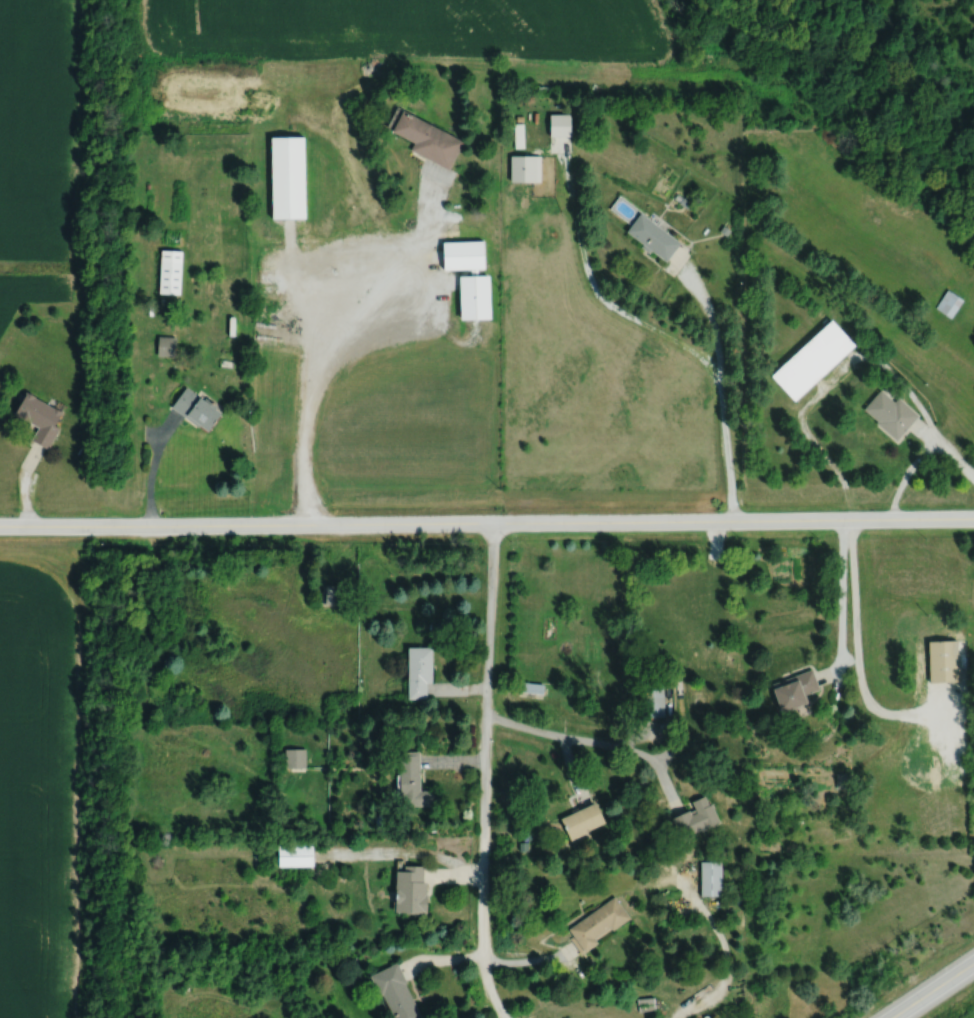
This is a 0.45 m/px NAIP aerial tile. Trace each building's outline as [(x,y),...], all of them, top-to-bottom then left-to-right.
[(461,140),(398,110),(389,131),(411,142),(408,150),(447,169),(461,140)] [(513,124),(513,148),(521,148),(521,124),(513,124)] [(304,219),(304,136),(268,136),(268,219),(304,219)] [(624,231),(663,261),(677,242),(638,212),(624,231)] [(439,241),(439,269),(482,269),(482,241),(439,241)] [(180,294),(180,250),(158,250),(158,294),(180,294)] [(487,319),(487,276),(457,276),(457,319),(487,319)] [(935,307),(950,318),(962,300),(947,290),(935,307)] [(852,344),(828,319),(768,376),(792,401),(852,344)] [(156,350),(176,350),(176,337),(156,337),(156,350)] [(219,409),(180,388),(169,409),(207,431),(219,409)] [(895,397),(892,401),(878,389),(860,410),(895,440),(916,415),(895,397)] [(60,413),(23,391),(10,413),(34,428),(28,439),(45,449),(57,428),(52,426),(60,413)] [(336,586),(320,586),(320,604),(336,604),(336,586)] [(957,682),(957,641),(926,641),(926,682),(957,682)] [(430,647),(405,647),(405,699),(425,699),(425,683),(430,683),(430,647)] [(804,703),(802,695),(817,691),(811,671),(769,684),(777,712),(804,703)] [(542,692),(542,683),(518,683),(518,692),(542,692)] [(663,717),(663,689),(641,689),(641,717),(663,717)] [(431,806),(431,790),(417,790),(417,751),(396,751),(396,806),(431,806)] [(678,838),(717,824),(707,795),(690,801),(692,809),(670,817),(678,838)] [(558,818),(568,839),(602,823),(592,802),(558,818)] [(274,866),(310,866),(310,845),(274,845),(274,866)] [(699,898),(719,898),(719,862),(699,862),(699,898)] [(423,913),(424,866),(392,866),(392,913),(423,913)] [(565,928),(579,951),(628,920),(613,897),(565,928)] [(388,1017),(419,1017),(395,964),(369,975),(388,1017)]
